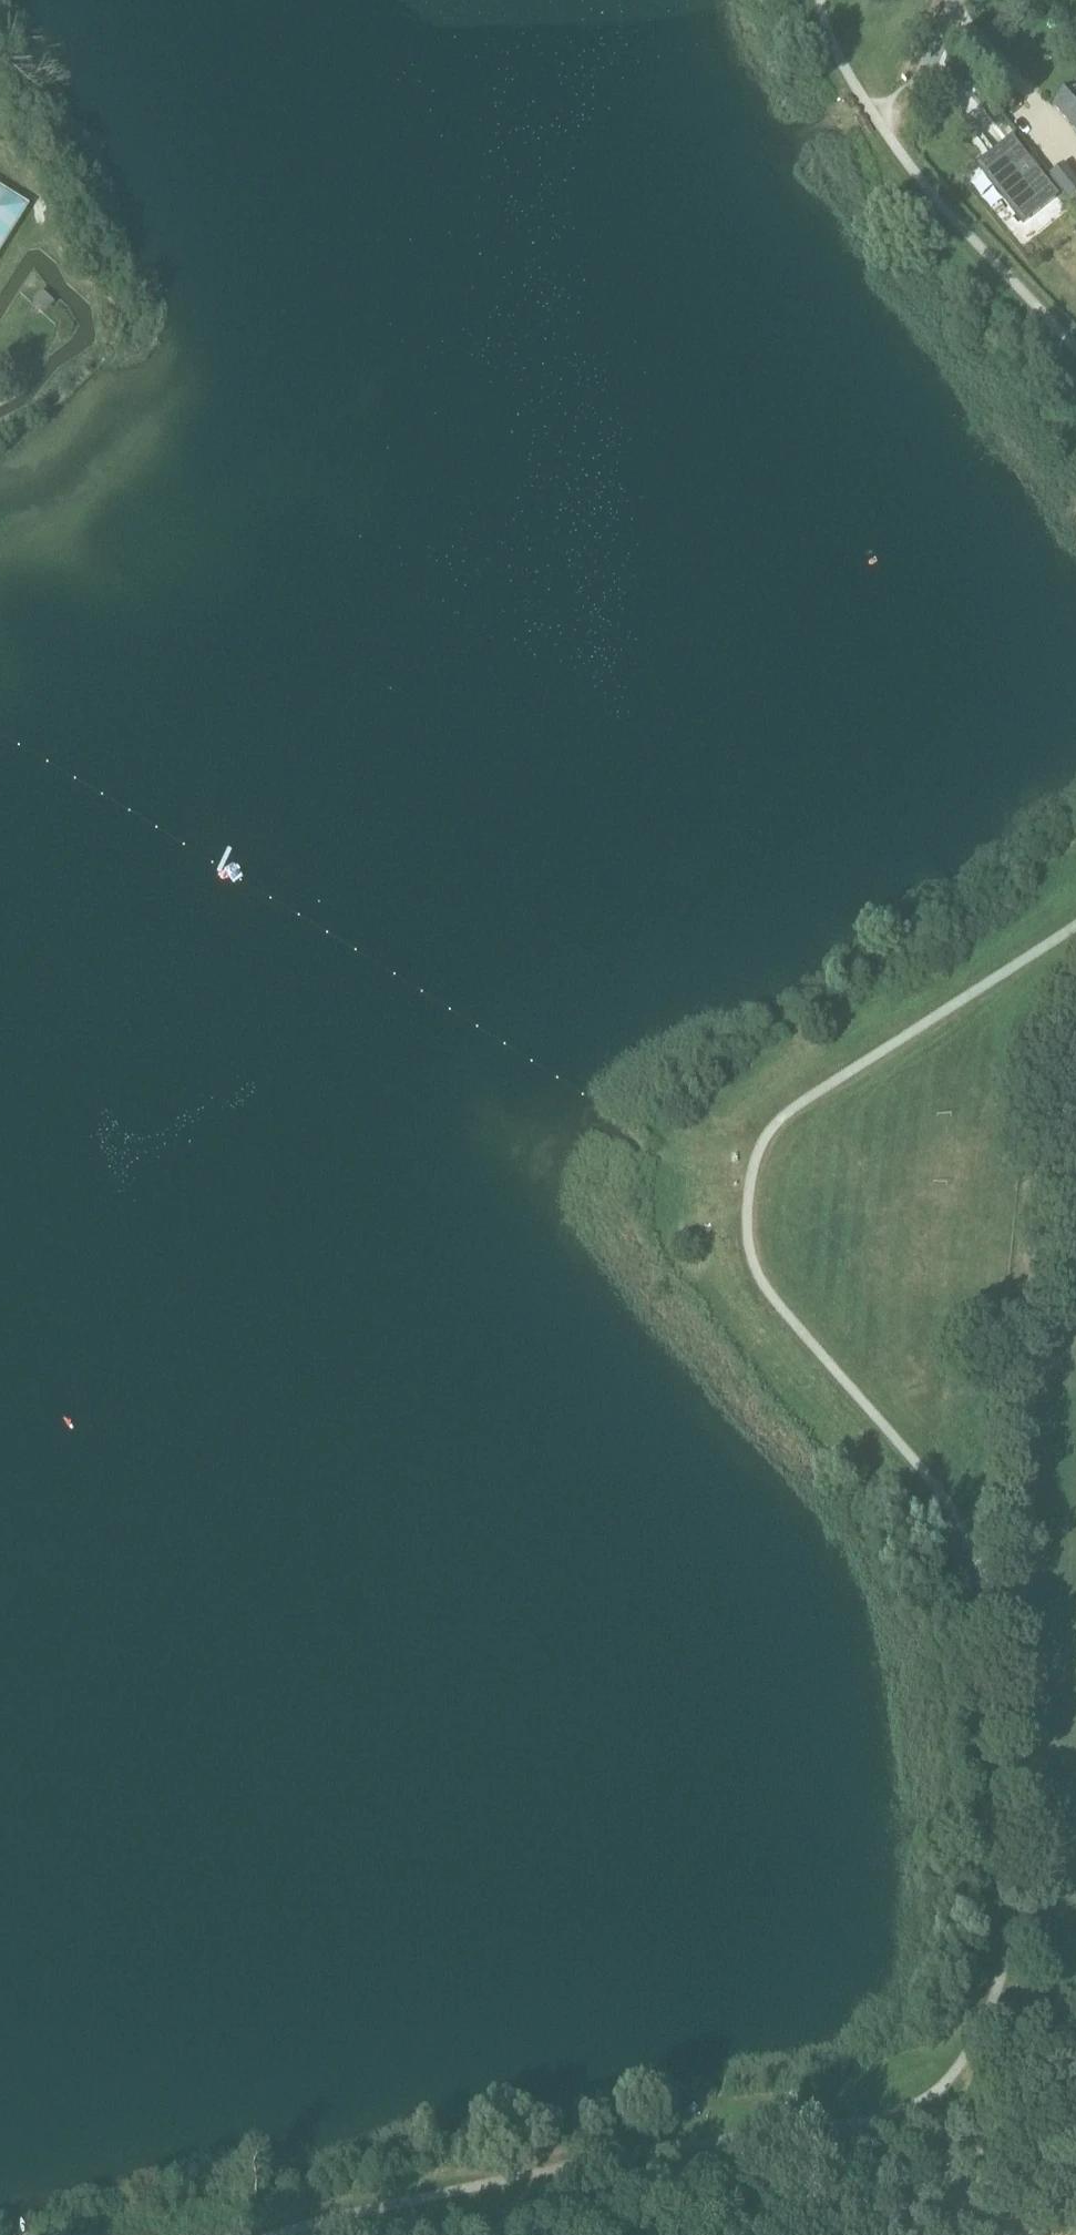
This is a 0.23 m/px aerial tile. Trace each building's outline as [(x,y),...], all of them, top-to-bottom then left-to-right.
[(1074,87),(1053,106),(1075,132),(1075,89),(1074,87)] [(1004,170),(990,181),(1027,230),(1038,221),(1043,217),(1062,203),(992,112),(977,124),(1004,159),(999,163),(1004,170)] [(1075,195),(1075,180),(1064,165),(1050,175),(1050,176),(1069,200),(1075,195)] [(26,216),(0,200),(0,258),(26,216)]
